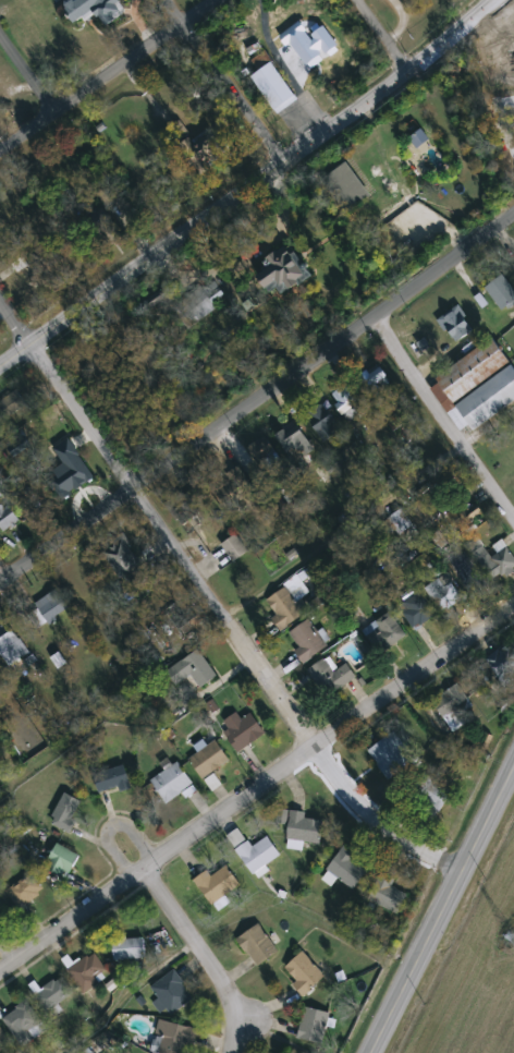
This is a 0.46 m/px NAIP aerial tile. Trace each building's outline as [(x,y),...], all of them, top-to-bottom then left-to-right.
[(69,5),(77,0),(121,0),(128,11),(109,25),(98,10),(81,22),(69,5)] [(272,111),(250,77),(260,71),(254,61),(267,52),(295,97),(272,111)] [(345,215),(320,181),(347,161),(371,195),(345,215)] [(311,277),(273,296),(257,265),(295,245),(311,277)] [(10,265),(24,256),(30,265),(34,263),(49,287),(27,301),(12,278),(16,275),(10,265)] [(503,275),(513,290),(513,303),(502,312),(486,288),(503,275)] [(440,317),(462,306),(475,332),(452,343),(440,317)] [(497,339),(513,365),(513,403),(464,435),(450,412),(453,410),(433,379),(497,339)] [(397,387),(383,401),(363,377),(377,364),(397,387)] [(11,422),(0,407),(0,403),(16,390),(29,408),(11,422)] [(326,443),(307,415),(326,403),(344,429),(326,443)] [(279,435),(294,427),(296,433),(304,429),(317,456),(296,467),(279,435)] [(287,471),(268,482),(249,449),(268,437),(287,471)] [(49,465),(79,446),(94,469),(62,488),(49,465)] [(233,509),(216,497),(232,472),(266,495),(255,511),(238,500),(233,509)] [(164,506),(176,494),(181,498),(186,493),(192,498),(198,492),(208,503),(184,526),(164,506)] [(436,522),(403,542),(389,519),(421,500),(436,522)] [(4,533),(0,527),(0,507),(7,501),(21,521),(4,533)] [(145,572),(123,584),(100,543),(121,531),(145,572)] [(248,549),(233,560),(222,546),(236,534),(248,549)] [(505,548),(513,558),(513,571),(505,579),(490,561),(505,548)] [(440,613),(425,589),(448,574),(463,598),(440,613)] [(307,613),(282,630),(262,604),(287,585),(307,613)] [(30,610),(57,591),(69,608),(42,627),(30,610)] [(399,606),(419,593),(436,616),(415,630),(399,606)] [(406,638),(375,655),(362,630),(392,613),(406,638)] [(299,649),(289,634),(308,620),(328,646),(304,664),(295,652),(299,649)] [(1,638),(0,638),(13,629),(29,654),(10,667),(0,653),(0,638),(1,638)] [(488,653),(513,646),(513,674),(495,679),(488,653)] [(192,676),(178,686),(168,671),(198,650),(217,677),(200,689),(192,676)] [(347,664),(356,678),(326,699),(307,671),(327,658),(335,671),(347,664)] [(451,733),(432,700),(468,679),(477,694),(458,704),(468,722),(451,733)] [(241,719),(253,713),(265,736),(236,751),(221,723),(237,714),(241,719)] [(368,751),(392,734),(408,755),(384,773),(368,751)] [(230,760),(204,779),(188,760),(215,740),(230,760)] [(150,782),(178,762),(194,784),(167,803),(150,782)] [(131,787),(100,796),(94,775),(125,766),(131,787)] [(439,806),(424,795),(433,782),(449,792),(439,806)] [(50,823),(65,792),(84,803),(70,833),(50,823)] [(305,819),(323,820),(321,844),(304,843),(303,849),(287,848),(291,811),(305,813),(305,819)] [(249,842),(253,848),(269,837),(281,858),(254,875),(237,849),(249,842)] [(81,857),(68,879),(45,866),(57,844),(81,857)] [(323,881),(343,845),(357,852),(352,862),(367,871),(356,889),(334,877),(330,885),(323,881)] [(212,876),(228,866),(241,885),(211,906),(194,881),(208,871),(212,876)] [(7,892),(33,873),(45,891),(19,909),(7,892)] [(395,879),(392,888),(407,895),(400,915),(369,903),(380,873),(395,879)] [(237,939),(260,924),(280,954),(257,969),(237,939)] [(113,940),(145,939),(145,959),(113,959),(113,940)] [(68,969),(94,953),(109,977),(83,993),(68,969)] [(285,969),(303,953),(326,977),(305,996),(294,985),(297,981),(285,969)] [(159,1012),(155,1002),(158,1001),(150,984),(179,972),(192,1002),(169,1013),(167,1008),(159,1012)] [(34,995),(62,977),(74,994),(47,1013),(34,995)] [(46,1031),(20,1045),(3,1016),(29,1002),(46,1031)] [(322,1044),(298,1038),(306,1007),(330,1014),(322,1044)] [(196,1029),(190,1052),(152,1052),(160,1020),(196,1029)] [(10,1042),(0,1049),(0,1027),(10,1042)]
